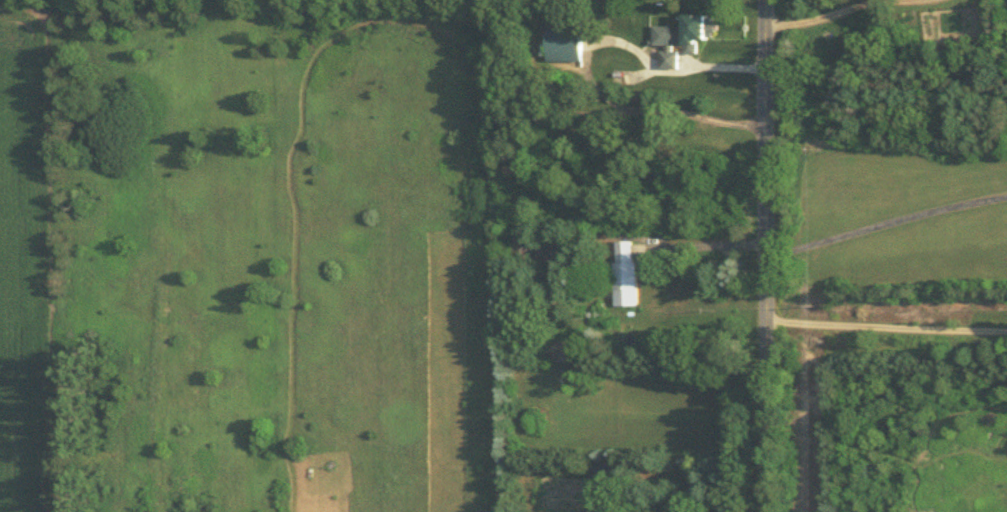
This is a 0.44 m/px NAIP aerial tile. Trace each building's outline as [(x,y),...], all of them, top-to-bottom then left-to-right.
[(656,23),(655,45),(663,45),(662,67),(678,67),(679,44),(688,44),(688,51),(700,52),(701,37),(716,37),(717,13),(688,12),(687,24),(656,23)] [(550,21),(550,59),(584,60),(585,22),(550,21)] [(616,304),(637,304),(636,239),(615,239),(616,304)]
